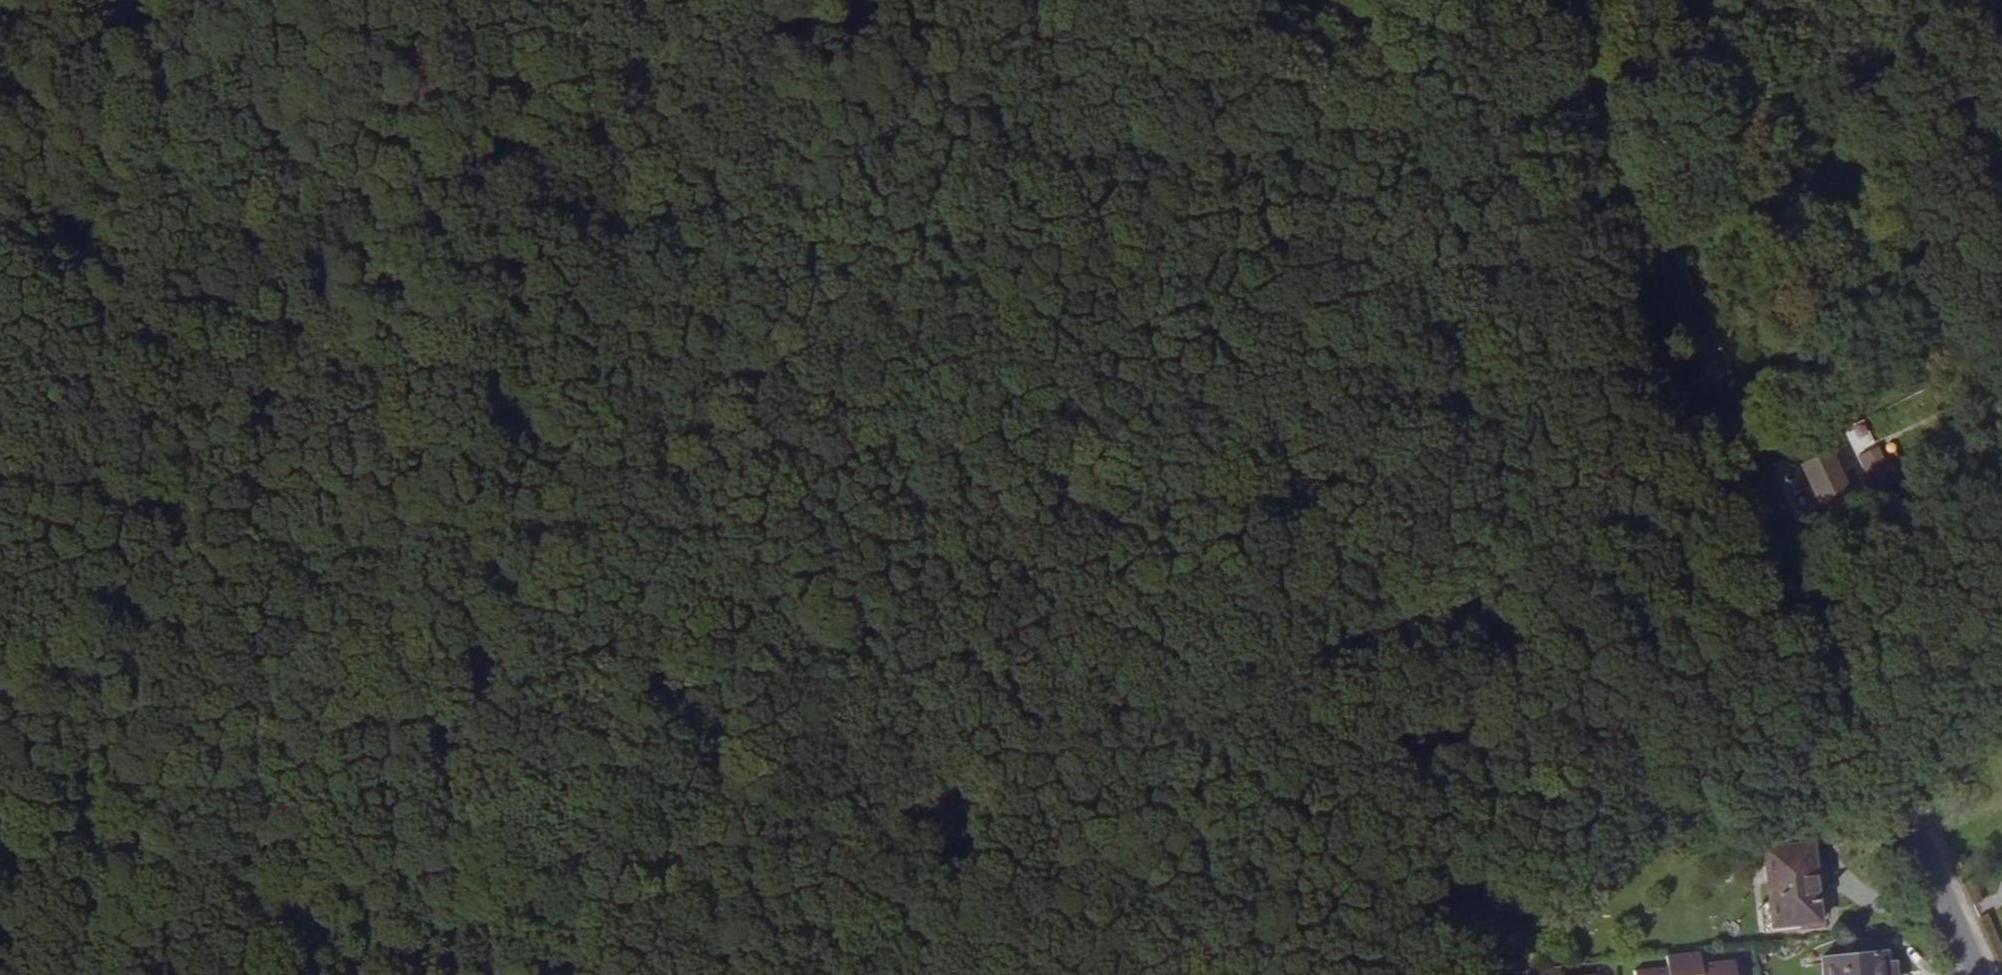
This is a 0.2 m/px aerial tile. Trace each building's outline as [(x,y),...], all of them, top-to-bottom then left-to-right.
[(1807,482),(1825,517),(1833,513),(1870,495),(1867,487),(1848,496),(1835,468),(1807,482)] [(1870,495),(1880,491),(1876,483),(1867,487),(1870,495)] [(1818,919),(1811,840),(1762,845),(1768,924),(1805,920),(1818,919)] [(1820,956),(1822,974),(1893,974),(1892,960),(1885,961),(1884,950),(1820,956)] [(1658,953),(1659,967),(1627,968),(1628,974),(1735,974),(1734,958),(1697,960),(1697,952),(1658,953)]
